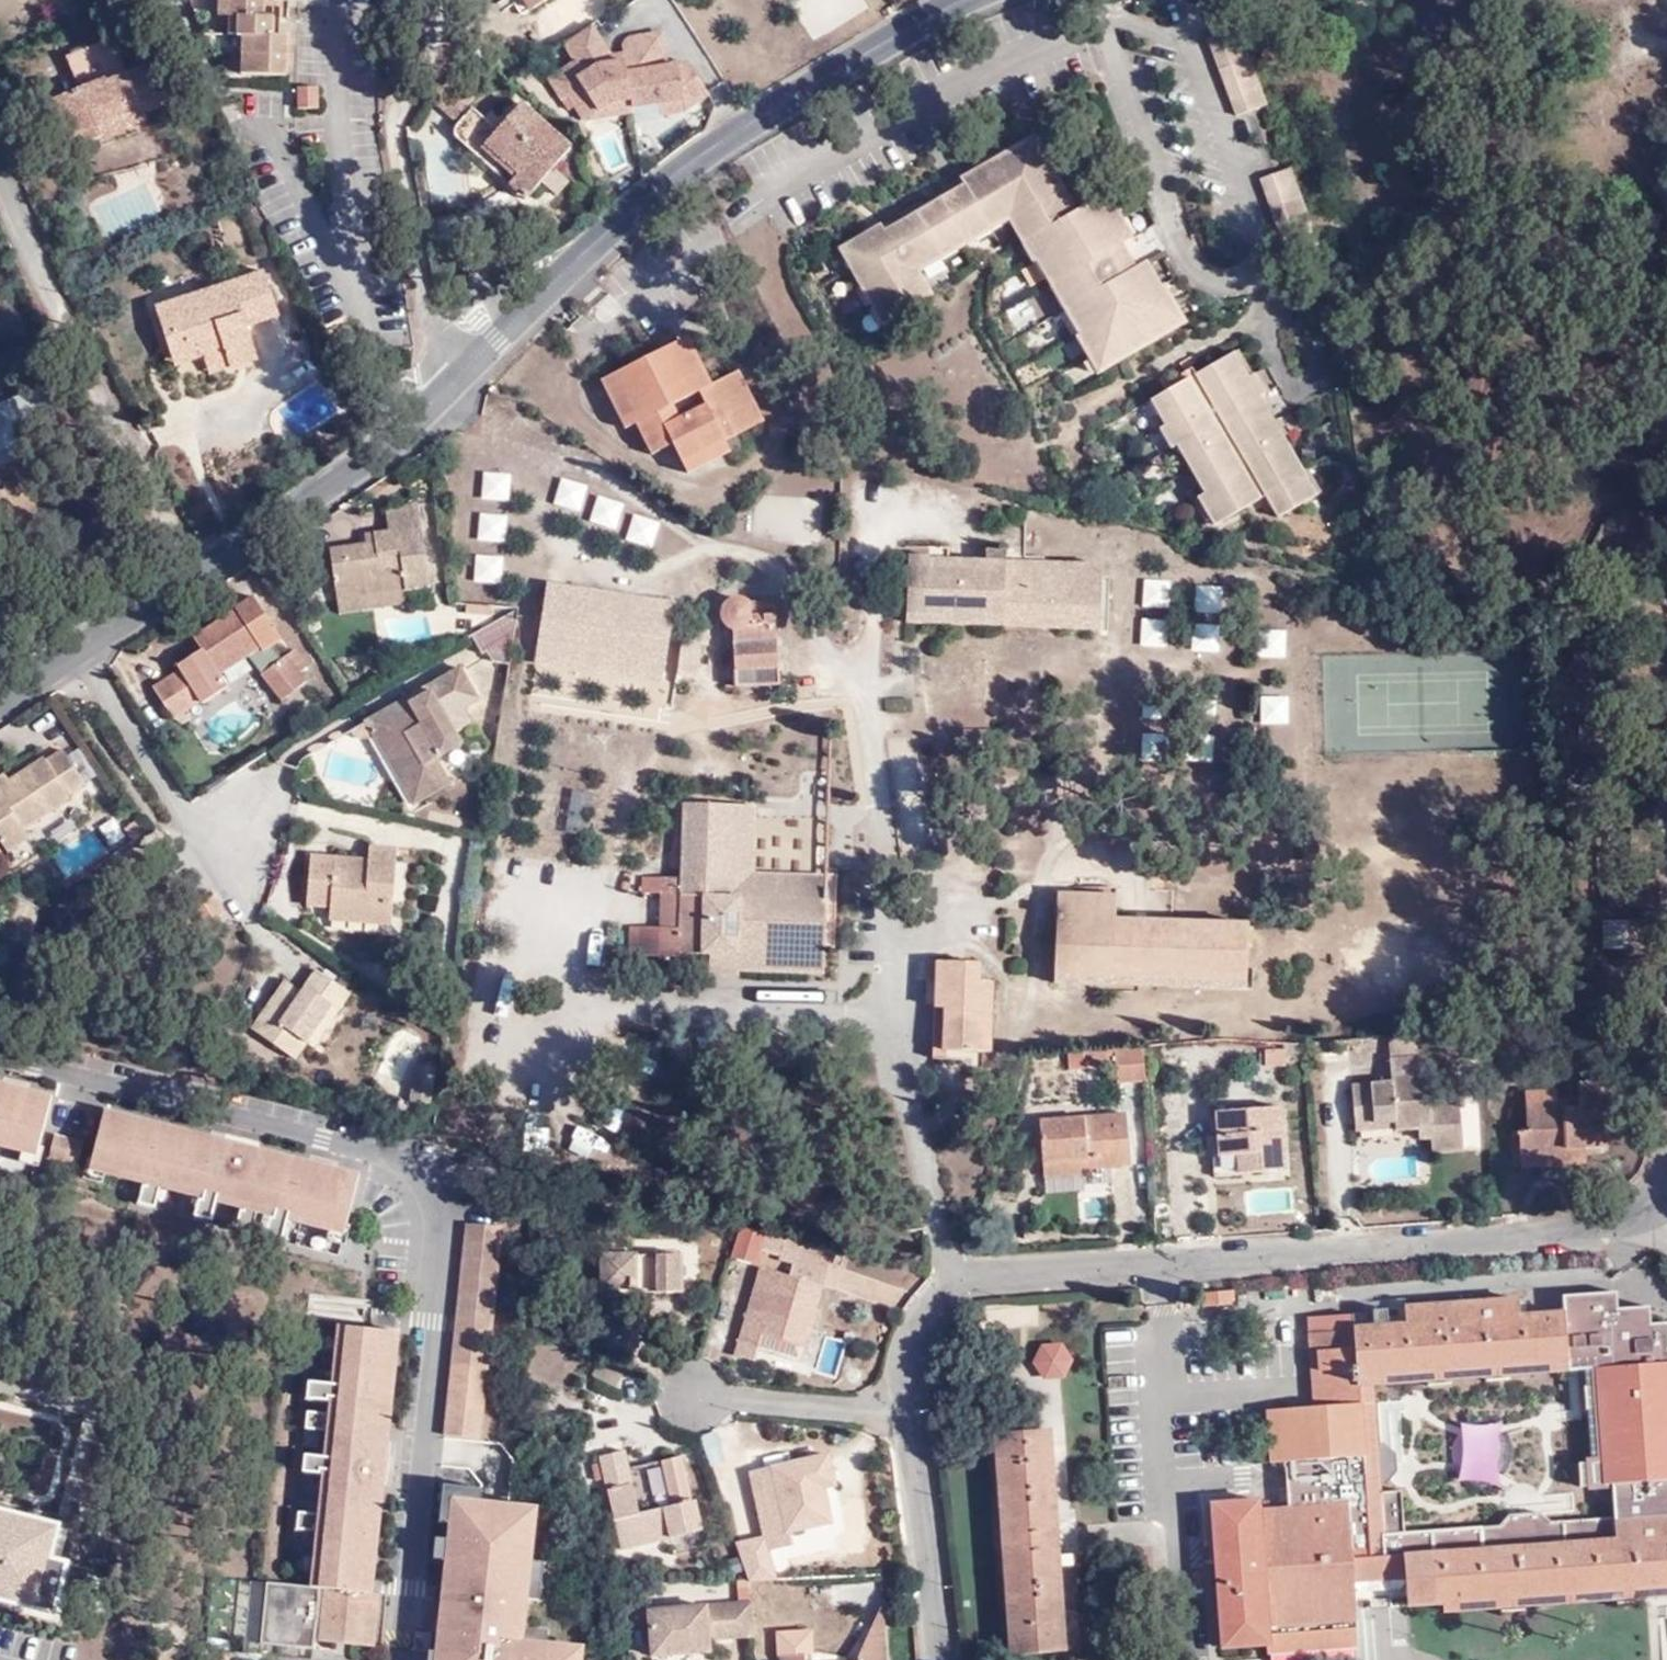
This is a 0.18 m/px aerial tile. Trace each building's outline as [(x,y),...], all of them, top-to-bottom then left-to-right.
[(219,12),(230,13),(231,0),(220,0),(219,12)] [(239,31),(238,54),(237,70),(286,72),(288,36),(285,36),(274,35),(275,15),(267,15),(267,0),(231,0),(230,13),(240,13),(239,31)] [(520,17),(547,0),(510,0),(520,17)] [(791,4),(814,41),(869,7),(865,0),(798,0),(791,4)] [(285,7),(275,7),(275,15),(285,16),(285,7)] [(229,30),(239,31),(240,13),(230,13),(229,30)] [(285,36),(285,16),(275,15),(274,35),(285,36)] [(575,64),(553,79),(583,127),(688,115),(710,98),(688,61),(664,35),(624,40),(608,47),(595,27),(565,49),(575,64)] [(1206,43),(1234,118),(1269,105),(1256,68),(1241,30),(1206,43)] [(142,119),(144,123),(178,110),(158,62),(129,74),(115,43),(75,61),(86,93),(60,104),(74,146),(142,119)] [(228,69),(237,70),(238,54),(229,53),(228,69)] [(298,106),(319,106),(319,87),(299,87),(298,106)] [(566,153),(520,101),(497,122),(477,139),(509,175),(500,182),(516,198),(566,153)] [(477,139),(497,122),(488,113),(460,137),(500,182),(509,175),(477,139)] [(142,119),(74,146),(77,156),(146,128),(144,123),(142,119)] [(1034,160),(1027,147),(1015,154),(1022,168),(1034,160)] [(1034,243),(1055,230),(1059,228),(1051,215),(1038,193),(1030,180),(1022,168),(1015,154),(989,170),(998,183),(1034,243)] [(1030,180),(1041,172),(1034,160),(1022,168),(1030,180)] [(998,183),(989,170),(972,180),(980,193),(998,183)] [(1038,193),(1049,186),(1041,172),(1030,180),(1038,193)] [(1295,175),(1260,187),(1289,265),(1322,252),(1295,175)] [(966,193),(970,200),(980,193),(972,180),(962,187),(966,193)] [(1003,232),(1017,254),(1028,247),(1034,243),(998,183),(980,193),(998,223),(1003,232)] [(1051,215),(1063,208),(1049,186),(1038,193),(1051,215)] [(928,217),(932,223),(970,200),(966,193),(928,217)] [(1117,218),(1106,199),(1103,201),(1093,207),(1105,226),(1117,218)] [(1066,223),(1092,266),(1119,250),(1113,239),(1105,226),(1093,207),(1071,221),(1066,223)] [(1051,215),(1059,228),(1066,223),(1071,221),(1063,208),(1051,215)] [(892,239),(896,246),(932,223),(928,217),(892,239)] [(992,238),(1003,232),(998,223),(994,222),(986,227),(992,238)] [(1092,266),(1066,223),(1059,228),(1055,230),(1081,273),(1092,266)] [(973,235),(980,246),(992,238),(986,227),(973,235)] [(1055,230),(1034,243),(1028,247),(1039,265),(1042,263),(1051,278),(1036,286),(1043,297),(1049,306),(1063,297),(1071,310),(1085,334),(1098,355),(1109,372),(1132,358),(1095,296),(1081,273),(1055,230)] [(1121,235),(1113,239),(1119,250),(1127,245),(1121,235)] [(916,280),(896,246),(892,239),(880,246),(904,288),(916,280)] [(893,330),(920,314),(904,288),(880,246),(876,240),(849,257),(858,272),(870,291),(880,308),(893,330)] [(1028,247),(1017,254),(1028,272),(1039,265),(1028,247)] [(1133,273),(1119,250),(1092,266),(1106,290),(1128,276),(1133,273)] [(937,257),(944,268),(954,261),(948,251),(937,257)] [(858,272),(849,257),(837,264),(846,279),(858,272)] [(925,264),(932,275),(944,268),(937,257),(925,264)] [(1039,265),(1028,272),(1036,286),(1051,278),(1042,263),(1039,265)] [(1095,296),(1106,290),(1092,266),(1081,273),(1095,296)] [(1150,278),(1143,266),(1133,273),(1128,276),(1135,287),(1150,278)] [(857,298),(870,291),(858,272),(846,279),(857,298)] [(268,275),(158,309),(174,358),(204,349),(223,343),(231,368),(261,359),(252,330),(282,321),(268,275)] [(1135,287),(1128,276),(1106,290),(1144,351),(1171,334),(1160,316),(1150,300),(1145,303),(1135,287)] [(920,314),(932,306),(918,283),(916,280),(904,288),(920,314)] [(1132,358),(1144,351),(1106,290),(1095,296),(1132,358)] [(868,315),(880,308),(870,291),(857,298),(868,315)] [(1160,316),(1172,310),(1161,293),(1150,300),(1160,316)] [(1063,297),(1049,306),(1057,319),(1071,310),(1063,297)] [(881,337),(893,330),(880,308),(868,315),(881,337)] [(1071,343),(1085,334),(1071,310),(1057,319),(1071,343)] [(1160,316),(1171,334),(1183,327),(1172,310),(1160,316)] [(1084,363),(1098,355),(1085,334),(1071,343),(1084,363)] [(686,359),(698,352),(693,340),(680,346),(686,359)] [(204,349),(208,360),(212,374),(231,368),(223,343),(204,349)] [(676,446),(685,464),(704,455),(724,445),(741,437),(726,408),(682,430),(671,408),(679,404),(703,392),(695,374),(707,368),(698,352),(686,359),(680,346),(618,377),(625,390),(610,397),(619,415),(629,410),(637,427),(644,441),(668,430),(676,446)] [(204,349),(174,358),(178,369),(208,360),(204,349)] [(1239,370),(1247,380),(1256,375),(1242,352),(1232,358),(1239,370)] [(1098,355),(1084,363),(1095,381),(1109,372),(1098,355)] [(1239,370),(1232,358),(1224,364),(1230,376),(1239,370)] [(1265,494),(1279,517),(1281,520),(1312,500),(1305,488),(1313,484),(1302,466),(1290,447),(1280,431),(1270,437),(1262,423),(1272,417),(1263,405),(1254,412),(1246,400),(1255,394),(1247,380),(1239,370),(1230,376),(1224,364),(1195,382),(1211,407),(1265,494)] [(703,392),(715,386),(707,368),(695,374),(703,392)] [(715,386),(723,401),(726,408),(741,437),(768,424),(743,373),(715,386)] [(625,390),(618,377),(603,384),(610,397),(625,390)] [(1211,407),(1195,382),(1184,389),(1200,414),(1211,407)] [(0,406),(0,453),(11,448),(8,441),(19,437),(15,426),(53,412),(44,389),(0,406)] [(1225,519),(1255,500),(1200,414),(1184,389),(1164,402),(1171,414),(1161,419),(1167,428),(1177,445),(1184,455),(1194,448),(1201,458),(1210,470),(1198,477),(1204,487),(1225,519)] [(1254,412),(1263,405),(1255,394),(1246,400),(1254,412)] [(682,430),(726,408),(723,401),(687,419),(679,404),(671,408),(682,430)] [(1171,414),(1164,402),(1154,408),(1161,419),(1171,414)] [(1255,500),(1265,494),(1211,407),(1200,414),(1255,500)] [(629,410),(619,415),(627,432),(637,427),(629,410)] [(1270,437),(1280,431),(1272,417),(1262,423),(1270,437)] [(1177,445),(1167,428),(1158,434),(1168,450),(1177,445)] [(668,430),(644,441),(652,458),(676,446),(668,430)] [(11,448),(21,444),(19,437),(8,441),(11,448)] [(704,455),(708,465),(729,454),(724,445),(704,455)] [(1194,448),(1184,455),(1190,465),(1201,458),(1194,448)] [(704,455),(685,464),(690,473),(708,465),(704,455)] [(1210,470),(1201,458),(1190,465),(1198,477),(1210,470)] [(1198,477),(1190,465),(1177,473),(1192,496),(1195,494),(1204,487),(1198,477)] [(481,500),(511,501),(512,471),(482,471),(481,500)] [(582,511),(588,483),(560,476),(553,504),(582,511)] [(1312,500),(1320,495),(1313,484),(1305,488),(1312,500)] [(1215,526),(1225,519),(1204,487),(1195,494),(1215,526)] [(594,496),(592,523),(620,525),(622,498),(594,496)] [(481,510),(475,537),(504,543),(509,516),(481,510)] [(653,546),(661,520),(632,511),(624,538),(653,546)] [(375,559),(365,560),(328,566),(336,616),(429,602),(416,520),(384,525),(387,547),(374,549),(375,559)] [(364,551),(365,560),(375,559),(374,549),(364,551)] [(473,553),(473,581),(503,581),(503,553),(473,553)] [(1006,621),(1006,629),(1104,633),(1105,583),(912,575),(911,617),(1006,621)] [(1168,607),(1172,580),(1144,576),(1140,603),(1168,607)] [(678,596),(550,579),(539,657),(667,678),(678,596)] [(1221,611),(1222,584),(1197,584),(1196,610),(1221,611)] [(735,667),(736,679),(756,678),(757,687),(780,687),(777,603),(752,604),(749,602),(744,599),(739,599),(734,599),(728,601),(724,604),(720,609),(718,614),(717,619),(718,625),(720,630),(723,634),(727,638),(728,668),(735,667)] [(515,659),(515,603),(473,603),(473,659),(515,659)] [(288,648),(259,604),(199,646),(209,660),(184,676),(186,679),(159,696),(180,731),(236,695),(228,682),(267,658),(269,661),(288,648)] [(910,625),(1006,629),(1006,621),(911,617),(910,625)] [(1167,645),(1167,618),(1139,618),(1140,646),(1167,645)] [(681,674),(701,675),(704,650),(709,651),(712,642),(714,623),(694,621),(692,638),(689,639),(689,642),(688,645),(686,648),(681,674)] [(1220,650),(1219,623),(1191,623),(1191,650),(1220,650)] [(1286,656),(1286,627),(1260,628),(1261,656),(1286,656)] [(464,666),(484,697),(499,687),(479,656),(464,666)] [(301,659),(267,685),(268,685),(287,709),(313,690),(306,681),(314,674),(301,659)] [(432,695),(435,701),(440,710),(413,725),(408,717),(404,711),(376,728),(426,813),(455,796),(440,771),(463,756),(456,745),(474,735),(465,721),(483,711),(463,677),(432,695)] [(757,687),(756,678),(736,679),(736,688),(757,687)] [(1260,696),(1260,720),(1288,720),(1288,696),(1260,696)] [(435,701),(408,717),(413,725),(440,710),(435,701)] [(376,728),(365,734),(374,750),(416,819),(426,813),(376,728)] [(1141,732),(1141,755),(1156,755),(1156,732),(1141,732)] [(357,750),(374,750),(365,734),(355,740),(357,750)] [(46,759),(10,782),(0,789),(0,862),(32,842),(26,833),(73,803),(70,799),(86,788),(63,753),(48,762),(46,759)] [(10,782),(7,777),(0,781),(0,789),(10,782)] [(739,947),(826,949),(826,903),(730,899),(733,806),(685,804),(683,874),(662,874),(660,959),(686,960),(686,955),(739,956),(739,947)] [(744,806),(733,806),(730,899),(826,903),(827,892),(742,889),(744,806)] [(351,929),(411,938),(421,866),(391,863),(389,876),(335,869),(329,918),(353,921),(351,929)] [(1119,888),(1062,886),(1061,988),(1275,991),(1276,920),(1119,917),(1119,888)] [(29,922),(18,915),(11,927),(22,934),(29,922)] [(1654,950),(1653,922),(1631,923),(1633,951),(1654,950)] [(1619,952),(1633,951),(1631,923),(1619,924),(1619,952)] [(826,949),(739,947),(739,956),(825,959),(826,949)] [(965,1009),(963,1063),(1007,1064),(1010,987),(996,986),(997,967),(955,966),(954,1009),(965,1009)] [(307,1004),(286,988),(255,1033),(301,1068),(326,1033),(343,1010),(349,1015),(359,1001),(326,977),(311,998),(307,1004)] [(286,988),(307,1004),(311,998),(291,983),(286,988)] [(952,1063),(963,1063),(965,1009),(954,1009),(952,1063)] [(349,1015),(343,1010),(326,1033),(332,1037),(349,1015)] [(1405,1126),(1406,1133),(1407,1135),(1429,1134),(1441,1133),(1441,1144),(1442,1160),(1475,1157),(1471,1101),(1440,1102),(1437,1041),(1399,1044),(1402,1086),(1363,1088),(1365,1129),(1405,1126)] [(1156,1086),(1154,1052),(1091,1055),(1093,1071),(1127,1069),(1128,1088),(1156,1086)] [(1298,1053),(1274,1055),(1275,1072),(1298,1070),(1298,1053)] [(1525,1151),(1601,1145),(1601,1140),(1622,1138),(1621,1091),(1629,1090),(1629,1070),(1581,1073),(1582,1096),(1558,1098),(1557,1082),(1528,1085),(1530,1122),(1523,1123),(1525,1151)] [(0,1087),(0,1150),(28,1157),(42,1097),(0,1087)] [(1271,1152),(1272,1170),(1306,1168),(1301,1105),(1230,1110),(1233,1155),(1271,1152)] [(345,1175),(94,1112),(80,1171),(331,1231),(345,1175)] [(1088,1158),(1089,1170),(1138,1166),(1137,1147),(1136,1122),(1135,1116),(1049,1122),(1051,1161),(1088,1158)] [(1366,1136),(1406,1133),(1405,1126),(1365,1129),(1366,1136)] [(56,1133),(51,1158),(78,1164),(83,1139),(56,1133)] [(1441,1144),(1441,1133),(1429,1134),(1430,1145),(1441,1144)] [(1602,1154),(1601,1145),(1525,1151),(1526,1160),(1602,1154)] [(1235,1173),(1272,1170),(1271,1152),(1233,1155),(1235,1173)] [(1089,1170),(1088,1158),(1051,1161),(1053,1181),(1090,1178),(1089,1170)] [(757,1263),(767,1230),(739,1222),(730,1255),(757,1263)] [(473,1437),(500,1228),(463,1223),(437,1433),(473,1437)] [(825,1279),(834,1249),(801,1238),(791,1269),(825,1279)] [(637,1253),(609,1253),(609,1290),(637,1290),(637,1253)] [(684,1255),(645,1254),(646,1301),(685,1300),(684,1255)] [(767,1316),(751,1312),(741,1344),(759,1348),(763,1336),(805,1347),(822,1286),(763,1269),(757,1289),(773,1293),(767,1316)] [(757,1289),(751,1312),(767,1316),(773,1293),(757,1289)] [(1652,1323),(1651,1307),(1620,1309),(1619,1292),(1565,1295),(1570,1370),(1598,1368),(1606,1484),(1615,1484),(1617,1518),(1666,1514),(1666,1322),(1652,1323)] [(1242,1294),(1209,1295),(1209,1309),(1243,1308),(1242,1294)] [(1359,1620),(1362,1620),(1360,1595),(1359,1577),(1410,1573),(1411,1591),(1413,1613),(1666,1595),(1666,1519),(1625,1522),(1626,1533),(1485,1543),(1484,1527),(1398,1533),(1387,1382),(1569,1370),(1565,1313),(1519,1316),(1518,1300),(1410,1307),(1411,1321),(1312,1328),(1322,1469),(1370,1466),(1374,1529),(1376,1555),(1357,1556),(1354,1502),(1265,1508),(1265,1501),(1219,1504),(1229,1647),(1276,1644),(1275,1626),(1359,1620)] [(311,1589),(323,1591),(320,1627),(376,1632),(379,1595),(371,1595),(392,1333),(384,1332),(385,1326),(376,1325),(375,1332),(334,1327),(311,1589)] [(814,1373),(836,1379),(847,1341),(824,1334),(814,1373)] [(1070,1343),(1032,1340),(1030,1376),(1067,1379),(1070,1343)] [(1055,1433),(996,1435),(1012,1657),(1069,1653),(1055,1433)] [(642,1511),(632,1468),(627,1449),(601,1455),(602,1460),(592,1462),(597,1479),(606,1477),(623,1548),(703,1528),(697,1499),(693,1500),(684,1456),(664,1460),(673,1503),(642,1511)] [(793,1527),(834,1521),(830,1486),(829,1475),(841,1474),(839,1454),(783,1460),(789,1505),(771,1508),(775,1543),(795,1541),(793,1527)] [(842,1485),(841,1474),(829,1475),(830,1486),(842,1485)] [(455,1495),(436,1659),(583,1659),(584,1642),(527,1633),(540,1499),(455,1495)] [(53,1613),(65,1566),(60,1565),(48,1562),(57,1529),(0,1515),(0,1600),(53,1613)] [(69,1532),(57,1529),(48,1562),(60,1565),(69,1532)] [(1410,1573),(1359,1577),(1360,1595),(1411,1591),(1410,1573)] [(905,1623),(901,1600),(874,1606),(878,1628),(905,1623)] [(710,1640),(755,1637),(752,1601),(647,1607),(650,1655),(711,1651),(710,1640)] [(374,1649),(376,1632),(320,1627),(318,1645),(374,1649)] [(1276,1644),(1277,1653),(1277,1659),(1307,1659),(1362,1655),(1367,1655),(1365,1636),(1360,1636),(1276,1644)]
